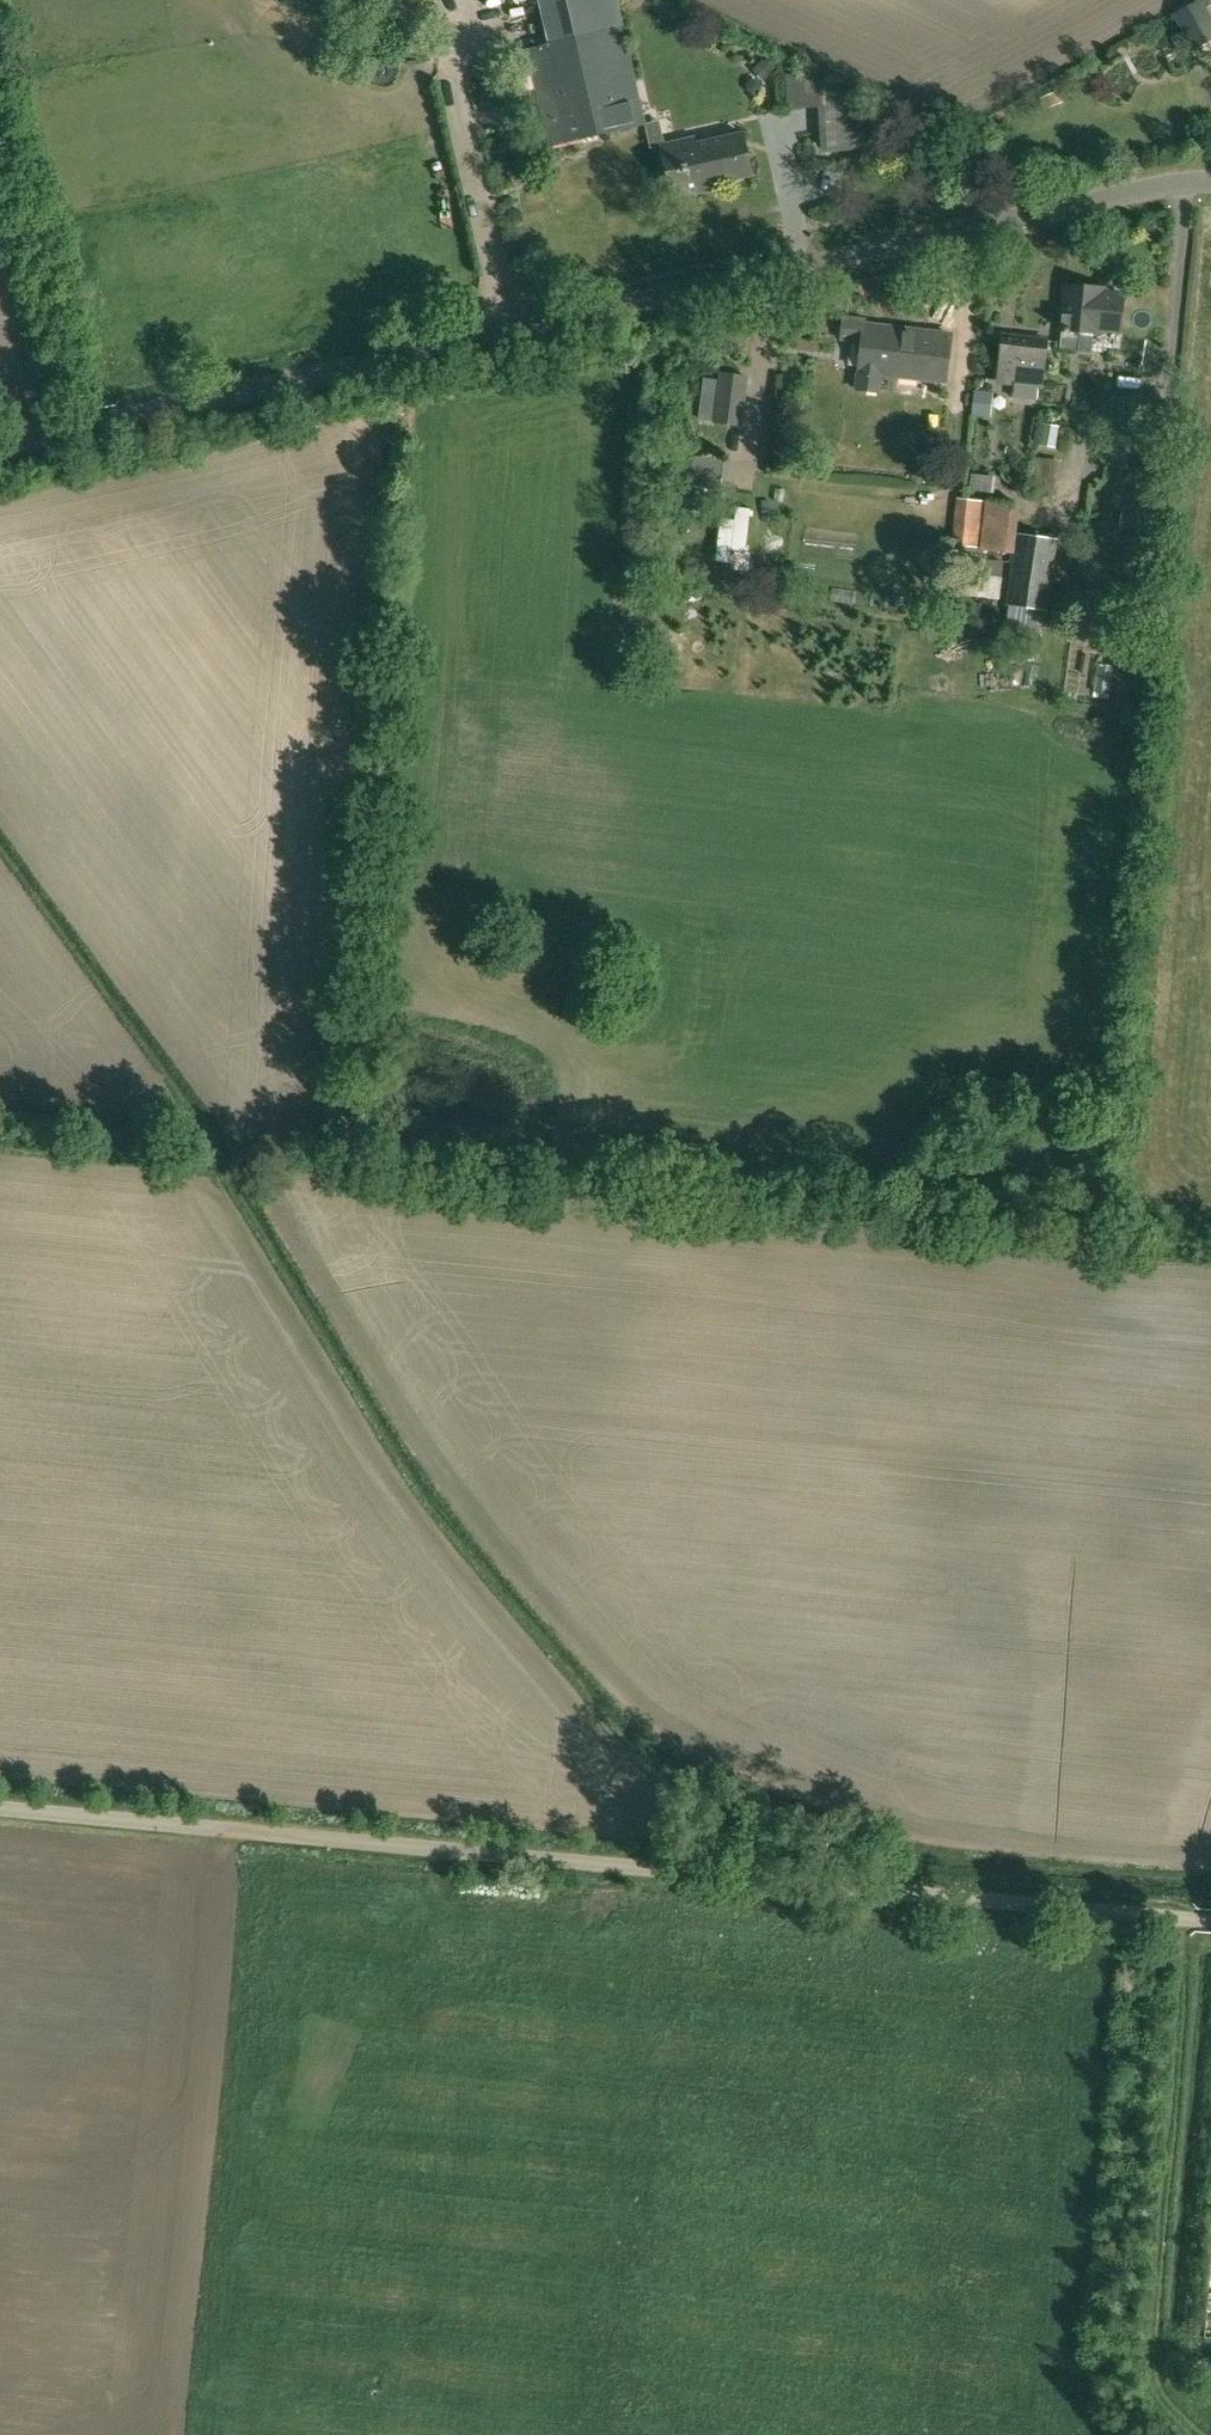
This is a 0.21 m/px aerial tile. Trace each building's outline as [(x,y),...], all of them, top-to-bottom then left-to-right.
[(531,51),(528,52),(550,145),(643,124),(622,30),(616,0),(537,0),(548,47),(531,51)] [(1201,0),(1199,0),(1173,15),(1193,51),(1210,40),(1210,17),(1201,0)] [(804,80),(805,108),(819,108),(821,151),(862,150),(860,96),(821,80),(804,80)] [(1057,91),(1039,98),(1043,111),(1063,103),(1057,91)] [(672,139),(669,121),(653,123),(656,141),(672,139)] [(672,197),(706,190),(705,184),(750,174),(741,135),(695,146),(694,140),(661,147),(672,197)] [(1062,338),(1061,350),(1078,351),(1078,340),(1079,334),(1096,336),(1097,328),(1119,330),(1122,296),(1100,294),(1100,290),(1066,287),(1062,333),(1062,338)] [(811,303),(810,317),(823,317),(824,304),(811,303)] [(844,317),(841,339),(861,342),(855,391),(879,394),(881,375),(945,383),(951,335),(866,325),(866,320),(844,317)] [(996,381),(1042,387),(1049,339),(1002,333),(996,381)] [(1152,336),(1123,336),(1123,369),(1152,368),(1152,336)] [(742,426),(748,375),(719,372),(712,424),(742,426)] [(993,392),(975,390),(972,415),(990,417),(993,392)] [(1060,427),(1043,424),(1039,446),(1057,449),(1060,427)] [(723,459),(693,456),(690,487),(720,491),(723,459)] [(979,548),(984,501),(955,498),(950,545),(979,548)] [(1145,506),(1120,505),(1120,525),(1145,525),(1145,506)] [(1058,539),(1016,532),(1006,605),(1047,612),(1058,539)]
